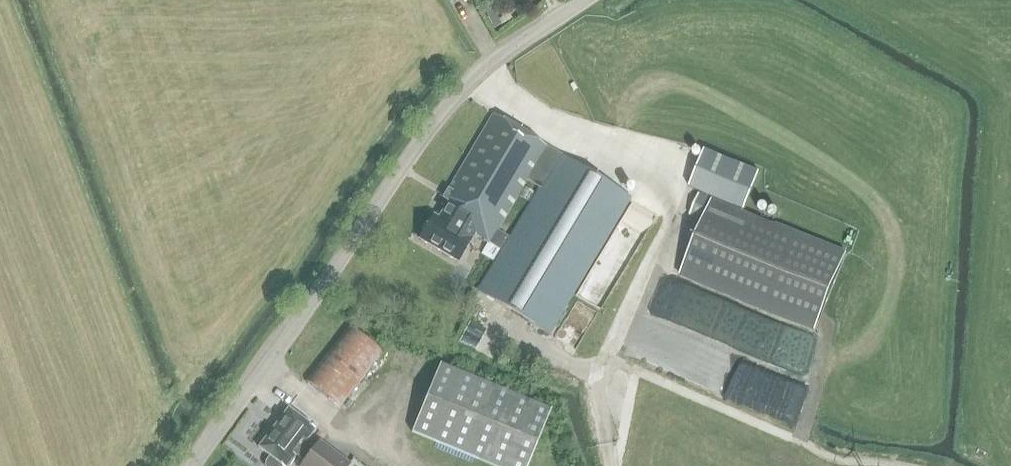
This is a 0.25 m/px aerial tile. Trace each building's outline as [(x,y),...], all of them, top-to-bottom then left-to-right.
[(448,200),(439,219),(430,214),(417,239),(449,256),(450,255),(460,261),(472,239),(469,238),(471,233),(495,248),(500,250),(507,237),(496,232),(525,181),(539,189),(477,291),(548,335),(630,197),(491,114),(442,198),(448,200)] [(773,223),(743,211),(759,171),(703,149),(688,187),(699,191),(689,215),(701,220),(678,276),(814,332),(847,252),(774,222),(773,223)] [(338,408),(381,354),(346,327),(304,381),(338,408)] [(706,389),(795,423),(809,386),(721,352),(706,389)] [(439,364),(411,432),(493,465),(527,465),(550,410),(439,364)] [(287,408),(257,447),(269,456),(265,461),(264,465),(281,465),(286,465),(294,455),(303,461),(300,465),(347,465),(348,464),(319,441),(314,447),(305,441),(314,429),(287,408)]
